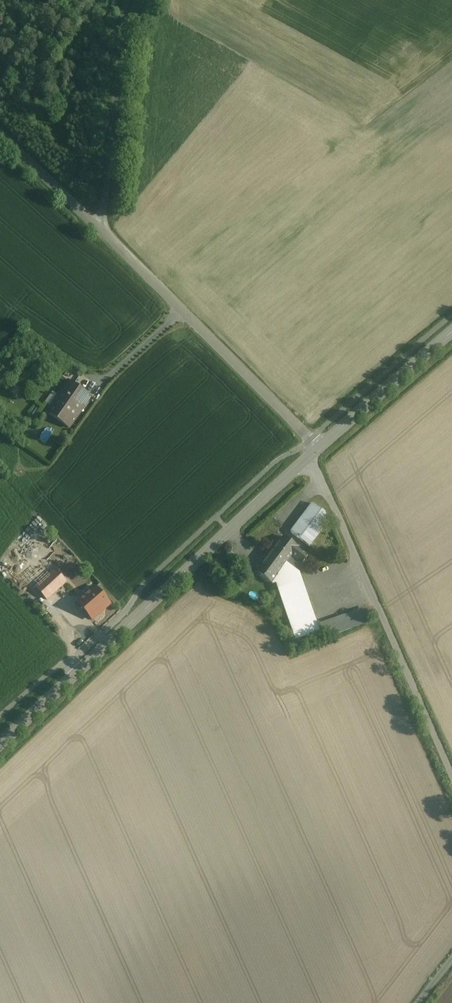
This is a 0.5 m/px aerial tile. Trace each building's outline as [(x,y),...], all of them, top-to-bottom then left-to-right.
[(4,353),(0,359),(0,372),(3,375),(14,360),(4,353)] [(68,381),(46,413),(69,428),(91,397),(68,381)] [(324,513),(312,504),(291,533),(309,546),(328,521),(324,513)] [(286,564),(286,563),(292,555),(302,563),(308,556),(284,538),(272,554),(286,564)] [(286,564),(272,554),(257,573),(272,585),(276,584),(295,641),(318,634),(322,633),(319,624),(317,625),(299,573),(296,571),(286,563),(286,564)] [(56,571),(36,589),(46,600),(66,582),(56,571)] [(96,590),(90,595),(89,594),(78,604),(92,620),(110,605),(96,590)] [(367,608),(324,623),(330,637),(372,623),(367,608)]
